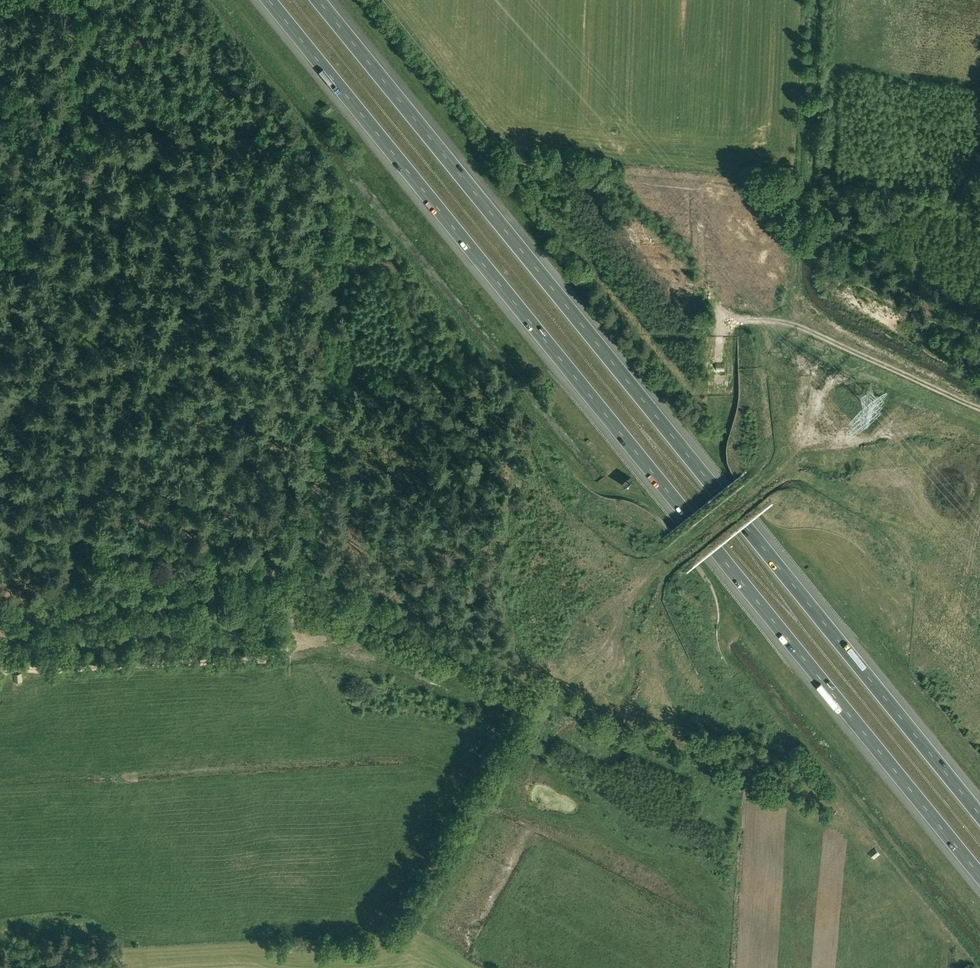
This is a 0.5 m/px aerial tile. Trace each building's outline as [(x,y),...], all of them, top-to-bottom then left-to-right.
[(725,362),(717,362),(716,371),(724,371),(725,362)] [(448,670),(441,667),(438,674),(446,677),(448,670)] [(22,674),(14,675),(15,683),(23,682),(22,674)] [(735,786),(742,789),(745,782),(738,779),(735,786)] [(815,810),(807,808),(805,816),(812,818),(815,810)] [(875,848),(869,853),(874,859),(880,854),(875,848)]
